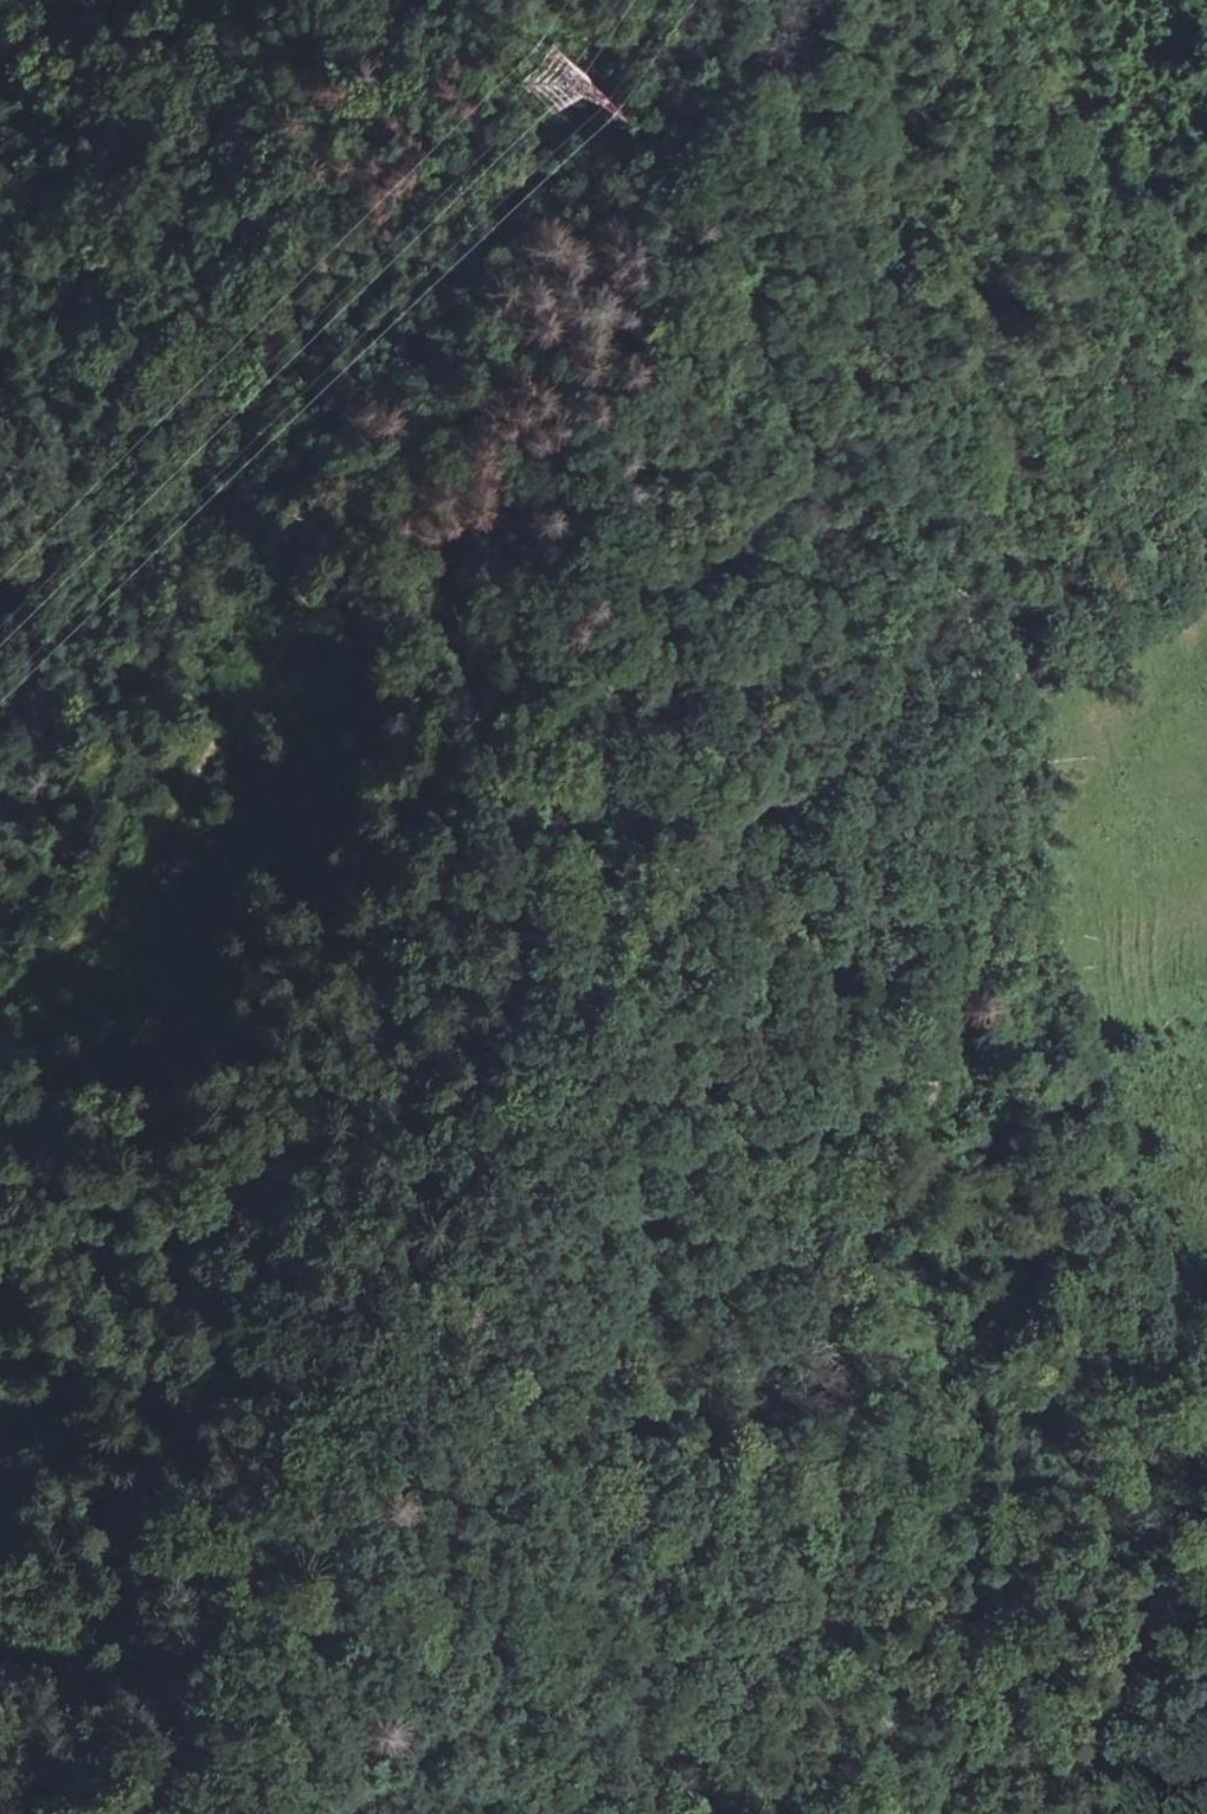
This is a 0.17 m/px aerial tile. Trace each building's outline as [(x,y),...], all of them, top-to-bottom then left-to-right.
[(554,116),(581,87),(551,58),(524,87),(554,116)]
